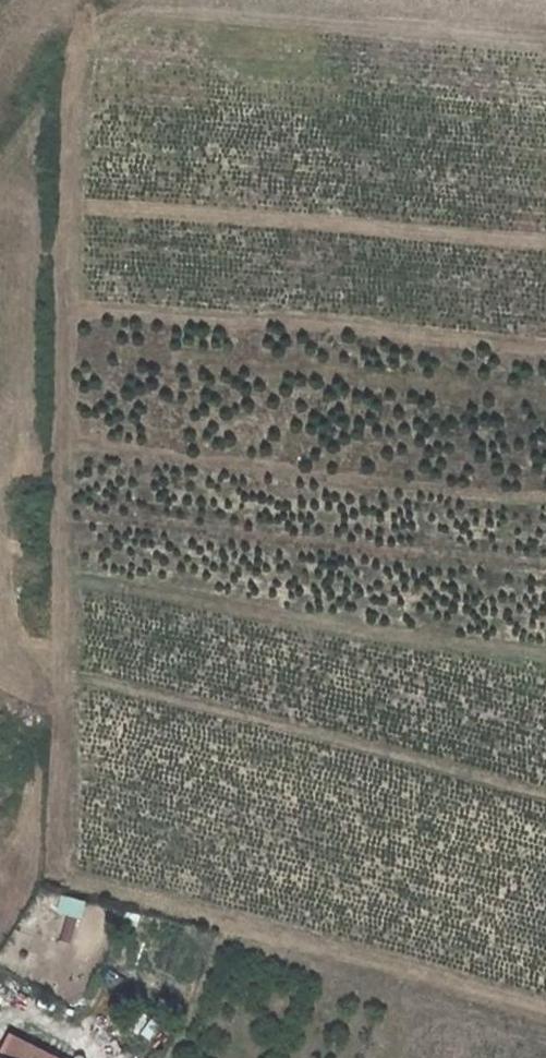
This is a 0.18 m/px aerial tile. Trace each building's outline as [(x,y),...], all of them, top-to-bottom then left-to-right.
[(6,1057),(54,1057),(16,1038),(6,1057)]
